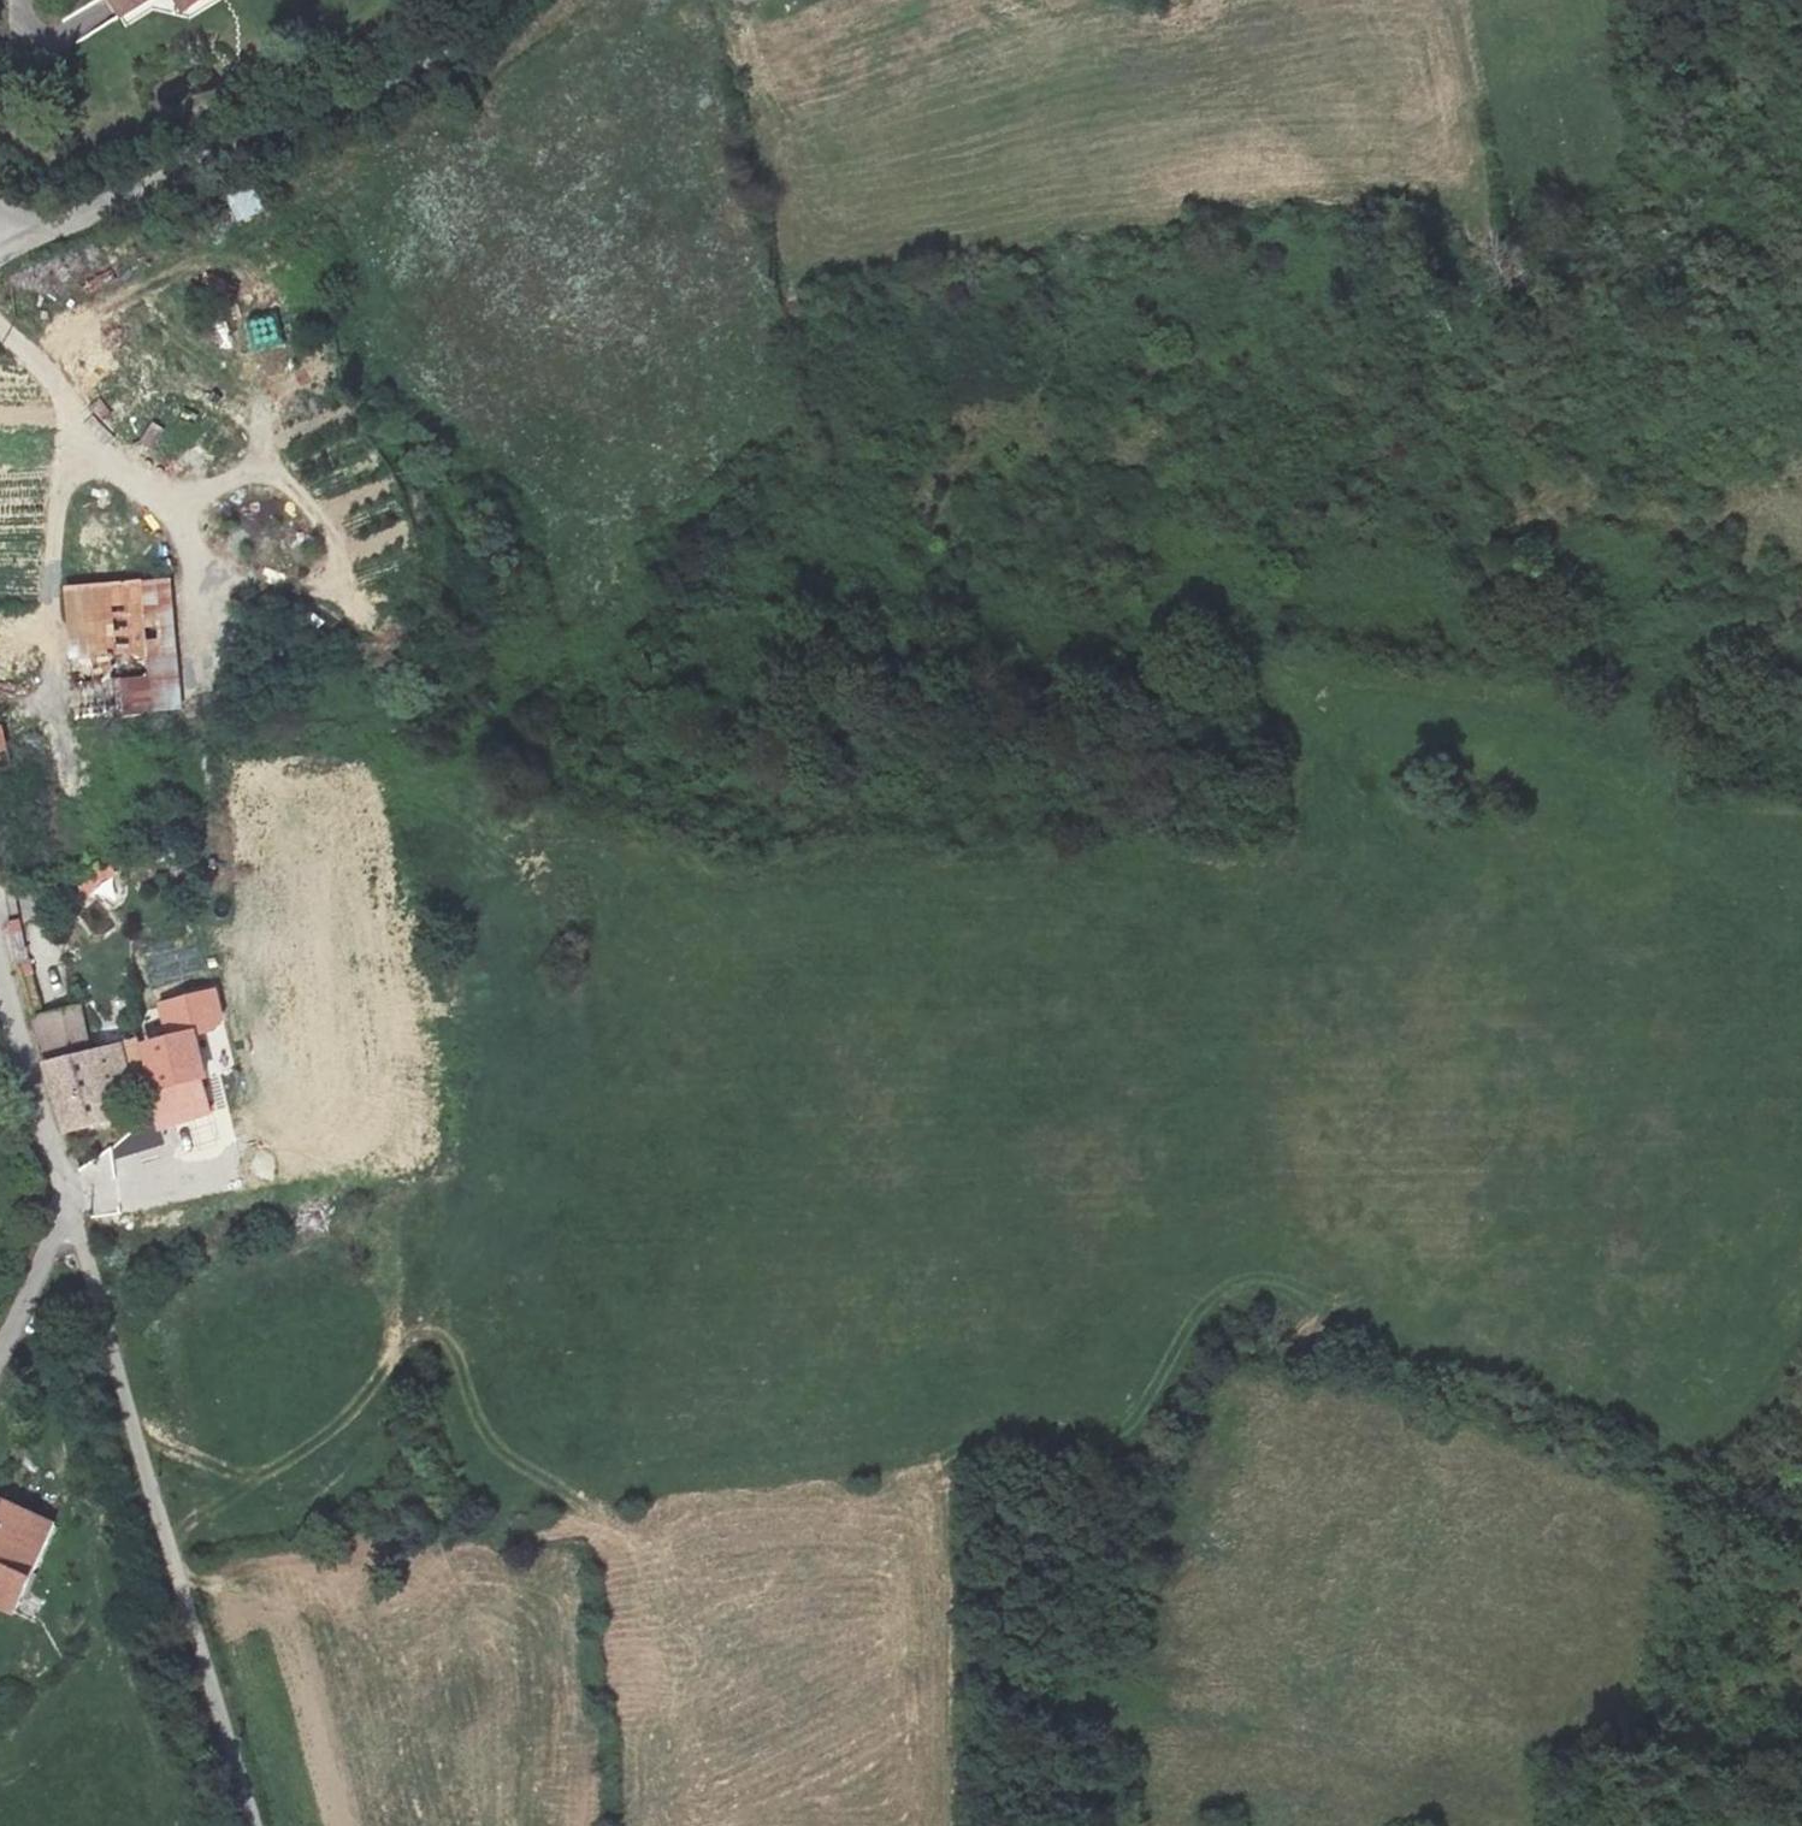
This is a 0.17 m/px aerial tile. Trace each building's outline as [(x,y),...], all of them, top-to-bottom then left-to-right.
[(217,0),(93,0),(92,5),(159,12),(156,42),(214,48),(217,0)] [(234,217),(262,213),(258,188),(230,192),(234,217)] [(184,719),(185,584),(70,589),(80,728),(184,719)] [(180,921),(177,944),(175,948),(129,952),(132,1031),(147,1092),(149,1106),(143,1142),(197,1129),(194,948),(273,940),(269,911),(232,915),(180,921)] [(12,975),(62,1147),(106,1134),(99,1105),(125,1099),(108,1026),(84,1030),(72,972),(38,981),(35,968),(12,975)] [(37,1471),(0,1452),(0,1562),(13,1568),(29,1536),(10,1526),(37,1471)] [(56,1480),(37,1471),(10,1526),(29,1536),(56,1480)]
